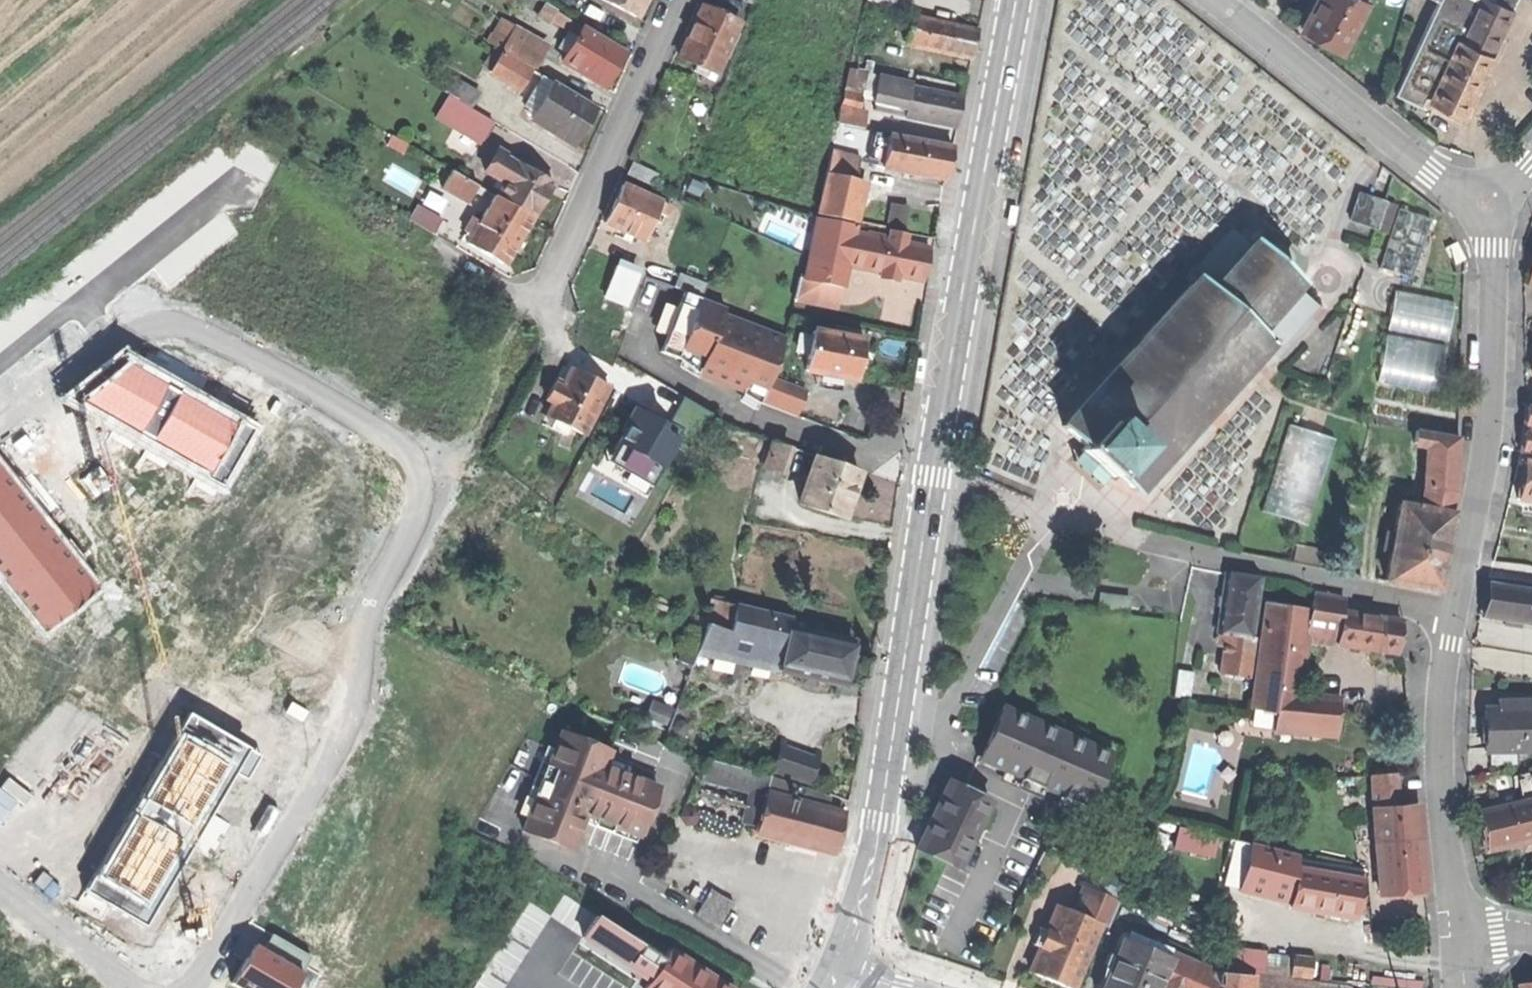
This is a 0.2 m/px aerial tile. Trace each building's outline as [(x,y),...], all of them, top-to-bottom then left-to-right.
[(634,20),(643,0),(595,0),(634,20)] [(1343,50),(1367,1),(1365,0),(1315,0),(1309,12),(1311,13),(1303,30),(1322,40),(1343,50)] [(1396,96),(1422,108),(1426,99),(1432,101),(1460,41),(1478,1),(1476,0),(1440,0),(1440,1),(1396,96)] [(1478,1),(1460,41),(1490,56),(1511,10),(1490,0),(1479,0),(1478,1)] [(1511,10),(1517,0),(1490,0),(1511,10)] [(738,22),(701,7),(691,32),(680,59),(696,65),(694,71),(707,76),(709,71),(716,73),(738,22)] [(906,45),(923,48),(929,20),(912,16),(910,23),(906,45)] [(923,48),(970,59),(973,45),(976,30),(929,20),(923,48)] [(513,31),(508,39),(524,48),(528,40),(513,31)] [(561,66),(602,89),(611,72),(620,56),(579,33),(573,44),(564,60),(561,66)] [(508,39),(499,55),(515,64),(524,48),(508,39)] [(554,55),(564,60),(573,44),(563,39),(554,55)] [(524,48),(515,64),(528,71),(541,48),(528,40),(524,48)] [(1490,56),(1460,41),(1432,101),(1431,103),(1464,119),(1475,96),(1483,79),(1493,57),(1490,56)] [(493,51),(488,60),(494,63),(499,55),(493,51)] [(488,75),(518,93),(530,72),(528,71),(515,64),(499,55),(494,63),(489,73),(488,75)] [(483,69),(489,73),(494,63),(488,60),(483,69)] [(714,79),(716,73),(709,71),(707,76),(714,79)] [(1488,81),(1483,79),(1475,96),(1479,99),(1483,90),(1488,81)] [(539,81),(533,92),(544,98),(550,87),(539,81)] [(873,103),(907,110),(911,89),(877,82),(873,103)] [(444,95),(467,108),(474,96),(450,83),(444,95)] [(531,122),(571,145),(583,124),(591,110),(550,87),(544,98),(534,116),(531,122)] [(905,117),(956,127),(959,111),(962,98),(911,89),(907,110),(905,117)] [(523,110),(534,116),(544,98),(533,92),(523,110)] [(839,124),(864,129),(868,112),(842,107),(839,124)] [(479,148),(491,127),(467,113),(454,134),(479,148)] [(867,159),(883,162),(889,135),(889,134),(873,130),(867,159)] [(918,175),(944,181),(948,163),(951,148),(889,135),(883,162),(882,167),(909,173),(918,175)] [(402,158),(408,148),(391,138),(385,148),(402,158)] [(831,153),(827,174),(854,180),(859,159),(831,153)] [(866,163),(882,167),(883,162),(867,159),(866,163)] [(628,175),(653,185),(658,173),(633,162),(628,175)] [(495,178),(504,184),(512,170),(502,165),(495,178)] [(504,184),(495,200),(531,220),(540,205),(550,188),(514,167),(512,170),(504,184)] [(439,179),(445,182),(450,174),(444,170),(439,179)] [(473,194),(476,188),(450,174),(445,182),(441,189),(467,204),(473,194)] [(818,214),(853,222),(861,182),(854,180),(827,174),(818,214)] [(632,235),(645,240),(657,212),(666,216),(670,206),(623,185),(614,204),(606,223),(625,232),(632,235)] [(484,193),(476,188),(473,194),(480,198),(484,193)] [(1359,194),(1350,220),(1377,228),(1385,202),(1359,194)] [(422,196),(415,208),(439,221),(446,209),(422,196)] [(465,246),(504,268),(517,245),(531,220),(495,200),(492,198),(477,225),(469,221),(462,234),(470,238),(465,246)] [(1394,205),(1385,202),(1377,228),(1385,231),(1394,205)] [(886,230),(888,230),(903,233),(908,207),(891,204),(886,230)] [(407,223),(430,236),(439,221),(415,208),(407,223)] [(1378,267),(1411,278),(1430,220),(1397,209),(1378,267)] [(840,286),(845,265),(851,233),(853,225),(818,218),(805,279),(840,286)] [(888,230),(886,241),(903,244),(905,234),(903,233),(888,230)] [(629,242),(632,235),(625,232),(622,239),(629,242)] [(1066,422),(1065,421),(1061,425),(1065,429),(1066,428),(1083,444),(1078,450),(1080,453),(1105,476),(1108,478),(1113,471),(1135,493),(1138,488),(1265,348),(1272,355),(1314,308),(1294,290),(1299,285),(1255,248),(1256,247),(1243,236),(1238,240),(1230,232),(1187,279),(1192,283),(1066,422)] [(845,265),(865,269),(871,238),(851,233),(845,265)] [(896,275),(922,280),(925,265),(928,249),(903,244),(886,241),(871,238),(865,269),(881,272),(896,275)] [(604,296),(626,304),(636,274),(614,267),(604,296)] [(673,286),(701,296),(706,282),(678,272),(673,286)] [(895,281),(896,275),(881,272),(880,278),(895,281)] [(1387,312),(1449,326),(1456,296),(1394,282),(1387,312)] [(757,400),(795,415),(798,407),(802,395),(766,381),(783,337),(720,313),(723,307),(682,292),(660,350),(681,359),(683,355),(701,362),(697,373),(742,390),(743,387),(760,393),(757,400)] [(1378,364),(1437,377),(1447,331),(1389,318),(1378,364)] [(836,376),(854,379),(858,359),(861,340),(811,331),(804,370),(827,374),(836,376)] [(222,488),(252,427),(122,354),(63,401),(222,488)] [(570,427),(586,435),(610,388),(591,378),(572,369),(563,386),(556,383),(548,399),(554,402),(548,416),(556,420),(552,428),(566,435),(570,427)] [(835,382),(836,376),(827,374),(826,381),(835,382)] [(679,429),(630,401),(598,458),(647,485),(679,429)] [(1531,454),(1531,406),(1525,405),(1523,429),(1520,453),(1531,454)] [(1292,421),(1265,508),(1309,521),(1336,435),(1292,421)] [(709,445),(761,462),(769,438),(716,422),(709,445)] [(1413,444),(1427,446),(1457,451),(1458,439),(1415,431),(1413,444)] [(764,465),(780,470),(788,446),(773,440),(764,465)] [(1427,446),(1425,489),(1455,494),(1457,451),(1427,446)] [(1105,476),(1080,453),(1073,462),(1097,484),(1105,476)] [(800,502),(842,516),(850,493),(857,469),(815,455),(800,502)] [(1522,461),(1519,482),(1516,499),(1531,502),(1531,463),(1522,461)] [(98,588),(0,467),(0,582),(42,634),(98,588)] [(1425,489),(1422,508),(1451,514),(1455,494),(1425,489)] [(1410,586),(1438,591),(1451,514),(1422,508),(1417,508),(1412,507),(1398,504),(1393,536),(1390,551),(1385,582),(1410,586)] [(1383,550),(1390,551),(1393,536),(1385,534),(1383,550)] [(1239,575),(1224,573),(1216,632),(1225,634),(1251,637),(1258,578),(1239,575)] [(1531,623),(1531,592),(1521,590),(1511,588),(1487,585),(1485,599),(1482,614),(1506,618),(1516,620),(1531,623)] [(1305,639),(1336,643),(1340,612),(1342,598),(1311,593),(1309,609),(1305,639)] [(1100,594),(1098,609),(1125,613),(1127,598),(1100,594)] [(706,624),(729,630),(735,603),(712,598),(706,624)] [(1297,693),(1305,639),(1309,609),(1264,602),(1250,707),(1275,710),(1294,713),(1297,693)] [(749,643),(783,650),(789,626),(791,616),(735,603),(729,630),(727,638),(749,643)] [(1399,620),(1340,612),(1336,643),(1336,645),(1395,653),(1397,636),(1399,620)] [(791,616),(789,626),(801,629),(803,619),(791,616)] [(696,653),(743,661),(749,643),(727,638),(729,630),(706,624),(703,633),(696,653)] [(779,668),(842,683),(847,662),(852,640),(801,629),(789,626),(783,650),(779,667),(779,668)] [(691,668),(696,653),(703,633),(690,628),(678,663),(691,668)] [(1252,637),(1251,637),(1225,634),(1220,672),(1247,676),(1252,637)] [(743,661),(779,667),(783,650),(749,643),(743,661)] [(1194,670),(1178,668),(1174,695),(1191,697),(1194,670)] [(668,712),(674,694),(655,687),(649,705),(668,712)] [(1339,699),(1297,693),(1294,713),(1275,710),(1273,727),(1334,736),(1339,699)] [(1110,751),(1000,702),(975,760),(1085,808),(1110,751)] [(1531,750),(1531,702),(1504,703),(1504,710),(1495,710),(1482,711),(1482,729),(1482,751),(1487,751),(1513,750),(1531,750)] [(648,719),(666,725),(670,713),(652,707),(648,719)] [(260,755),(186,713),(83,891),(144,925),(233,771),(246,778),(260,755)] [(523,829),(569,848),(584,812),(638,834),(647,811),(657,786),(601,764),(608,748),(561,729),(551,753),(549,752),(532,795),(535,797),(523,829)] [(768,771),(803,783),(816,749),(814,748),(810,757),(779,746),(782,737),(781,737),(768,771)] [(814,748),(782,737),(779,746),(810,757),(814,748)] [(1513,764),(1513,750),(1487,751),(1487,765),(1513,764)] [(701,773),(751,787),(755,769),(706,755),(701,773)] [(741,820),(756,824),(765,791),(770,773),(755,769),(751,787),(741,820)] [(1373,794),(1374,806),(1397,805),(1396,799),(1394,772),(1371,774),(1373,794)] [(770,773),(765,791),(825,808),(828,795),(770,773)] [(1486,851),(1531,840),(1531,777),(1516,781),(1521,802),(1477,813),(1481,832),(1486,851)] [(934,856),(957,867),(972,836),(977,825),(989,800),(975,793),(947,779),(915,846),(934,856)] [(754,830),(833,852),(838,831),(843,813),(825,808),(765,791),(756,824),(754,830)] [(1404,799),(1396,799),(1397,805),(1414,804),(1414,796),(1404,797),(1404,799)] [(1397,805),(1374,806),(1376,841),(1420,838),(1418,820),(1417,803),(1414,804),(1397,805)] [(982,828),(977,825),(972,836),(976,838),(982,828)] [(1421,864),(1420,838),(1376,841),(1377,847),(1380,894),(1423,891),(1421,864)] [(1236,840),(1231,857),(1274,867),(1275,854),(1276,850),(1236,840)] [(1298,855),(1276,850),(1275,854),(1297,859),(1298,855)] [(1271,891),(1291,894),(1297,859),(1275,854),(1274,867),(1271,891)] [(1270,895),(1271,891),(1274,867),(1231,857),(1224,883),(1270,895)] [(1362,870),(1297,859),(1291,894),(1289,905),(1353,917),(1358,892),(1362,870)] [(1082,886),(1071,912),(1098,922),(1106,926),(1124,881),(1101,872),(1093,890),(1082,886)] [(697,912),(720,925),(734,901),(711,888),(697,912)] [(1052,979),(1071,987),(1098,922),(1071,912),(1056,905),(1046,929),(1039,947),(1029,970),(1052,979)] [(659,940),(654,948),(591,909),(574,937),(641,979),(635,987),(736,987),(659,940)] [(1031,944),(1039,947),(1046,929),(1038,926),(1031,944)] [(309,957),(269,935),(260,950),(253,946),(231,985),(237,987),(291,987),(309,957)] [(1152,984),(1164,957),(1122,938),(1100,987),(1150,987),(1152,984)] [(1152,984),(1161,987),(1213,987),(1215,969),(1167,950),(1164,957),(1152,984)] [(1290,974),(1309,976),(1311,957),(1292,956),(1290,974)] [(1250,980),(1251,973),(1215,969),(1213,987),(1249,987),(1250,980)] [(1251,973),(1250,980),(1272,982),(1272,976),(1251,973)] [(1272,976),(1272,982),(1288,984),(1291,984),(1291,978),(1272,976)] [(1288,984),(1272,982),(1250,980),(1249,987),(1288,987),(1288,984)]
